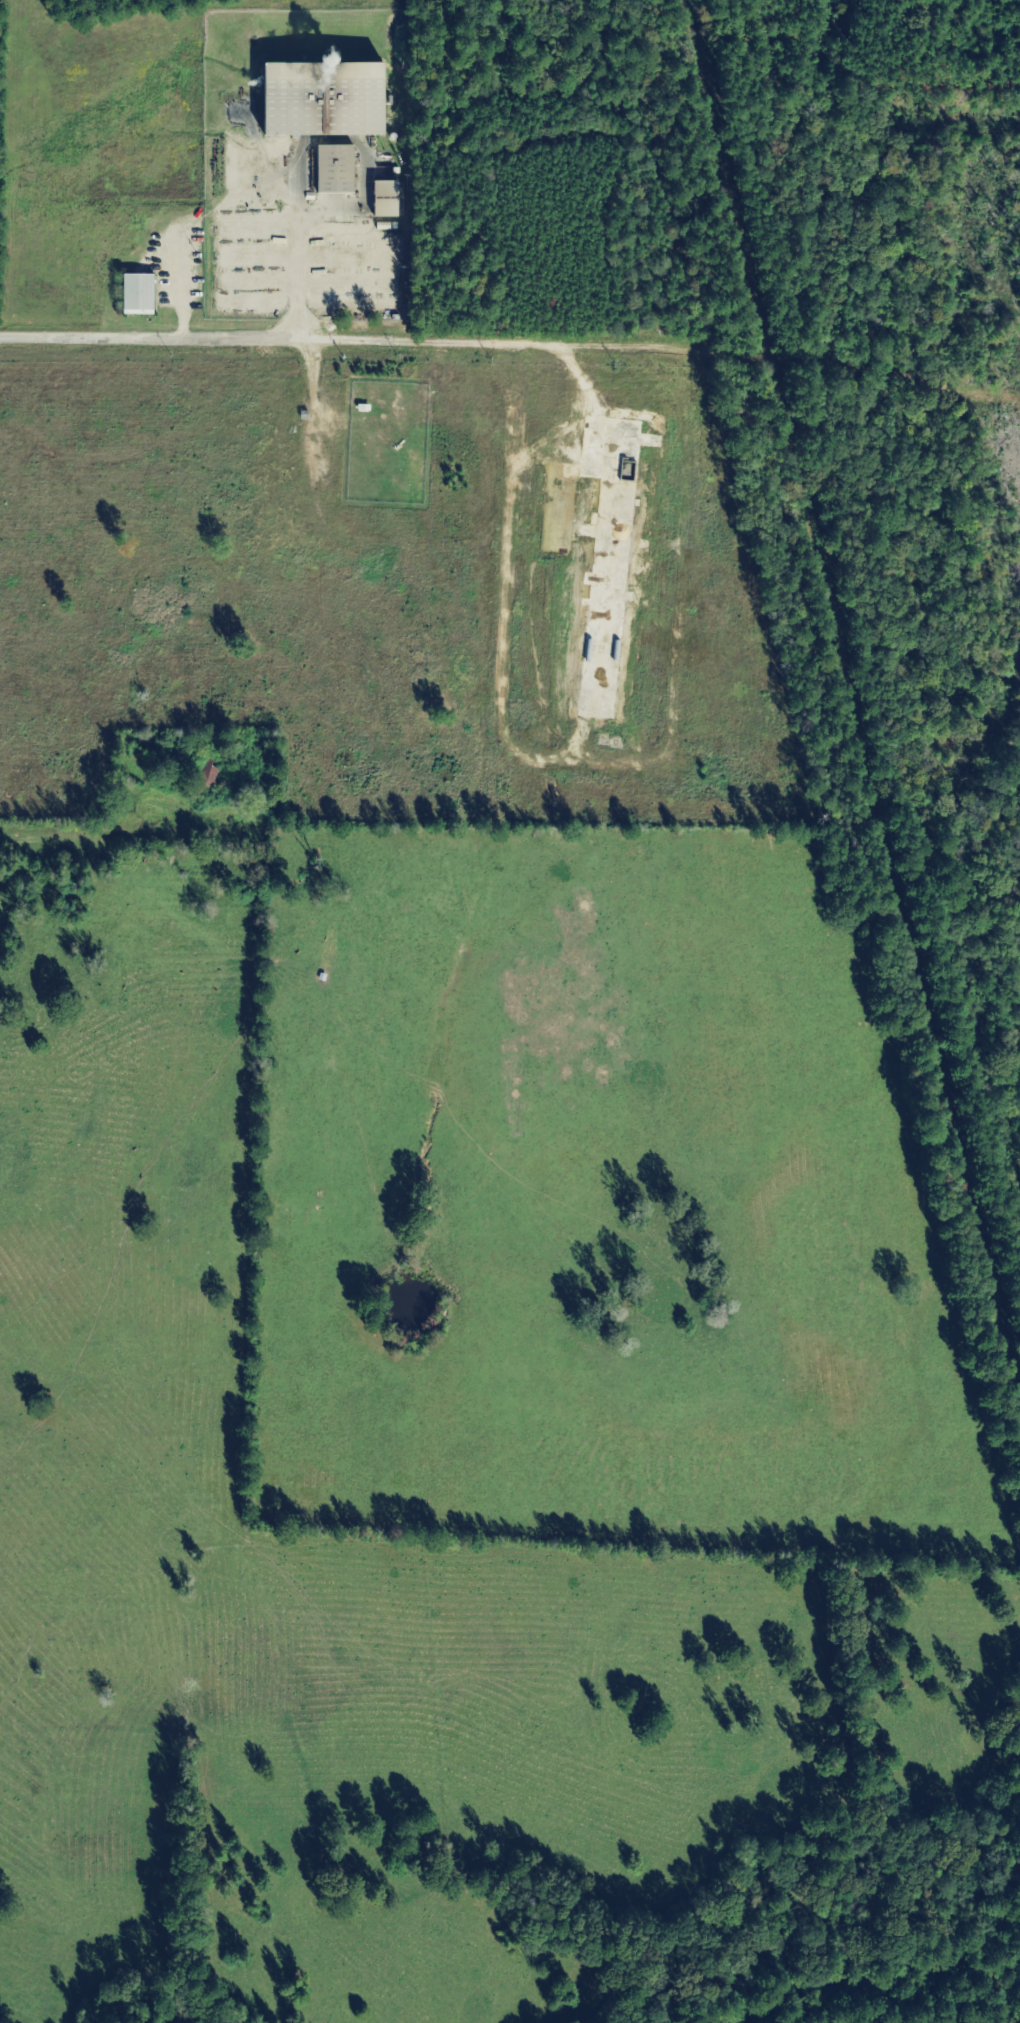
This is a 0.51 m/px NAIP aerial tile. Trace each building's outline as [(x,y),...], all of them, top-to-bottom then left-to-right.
[(379,64),(253,64),(253,137),(379,137),(379,64)] [(351,194),(351,146),(311,146),(311,195),(351,194)] [(367,218),(397,218),(397,182),(367,182),(367,218)] [(117,275),(117,313),(151,313),(151,275),(117,275)] [(630,461),(619,461),(619,478),(630,478),(630,461)] [(214,797),(219,757),(198,754),(192,794),(214,797)]
